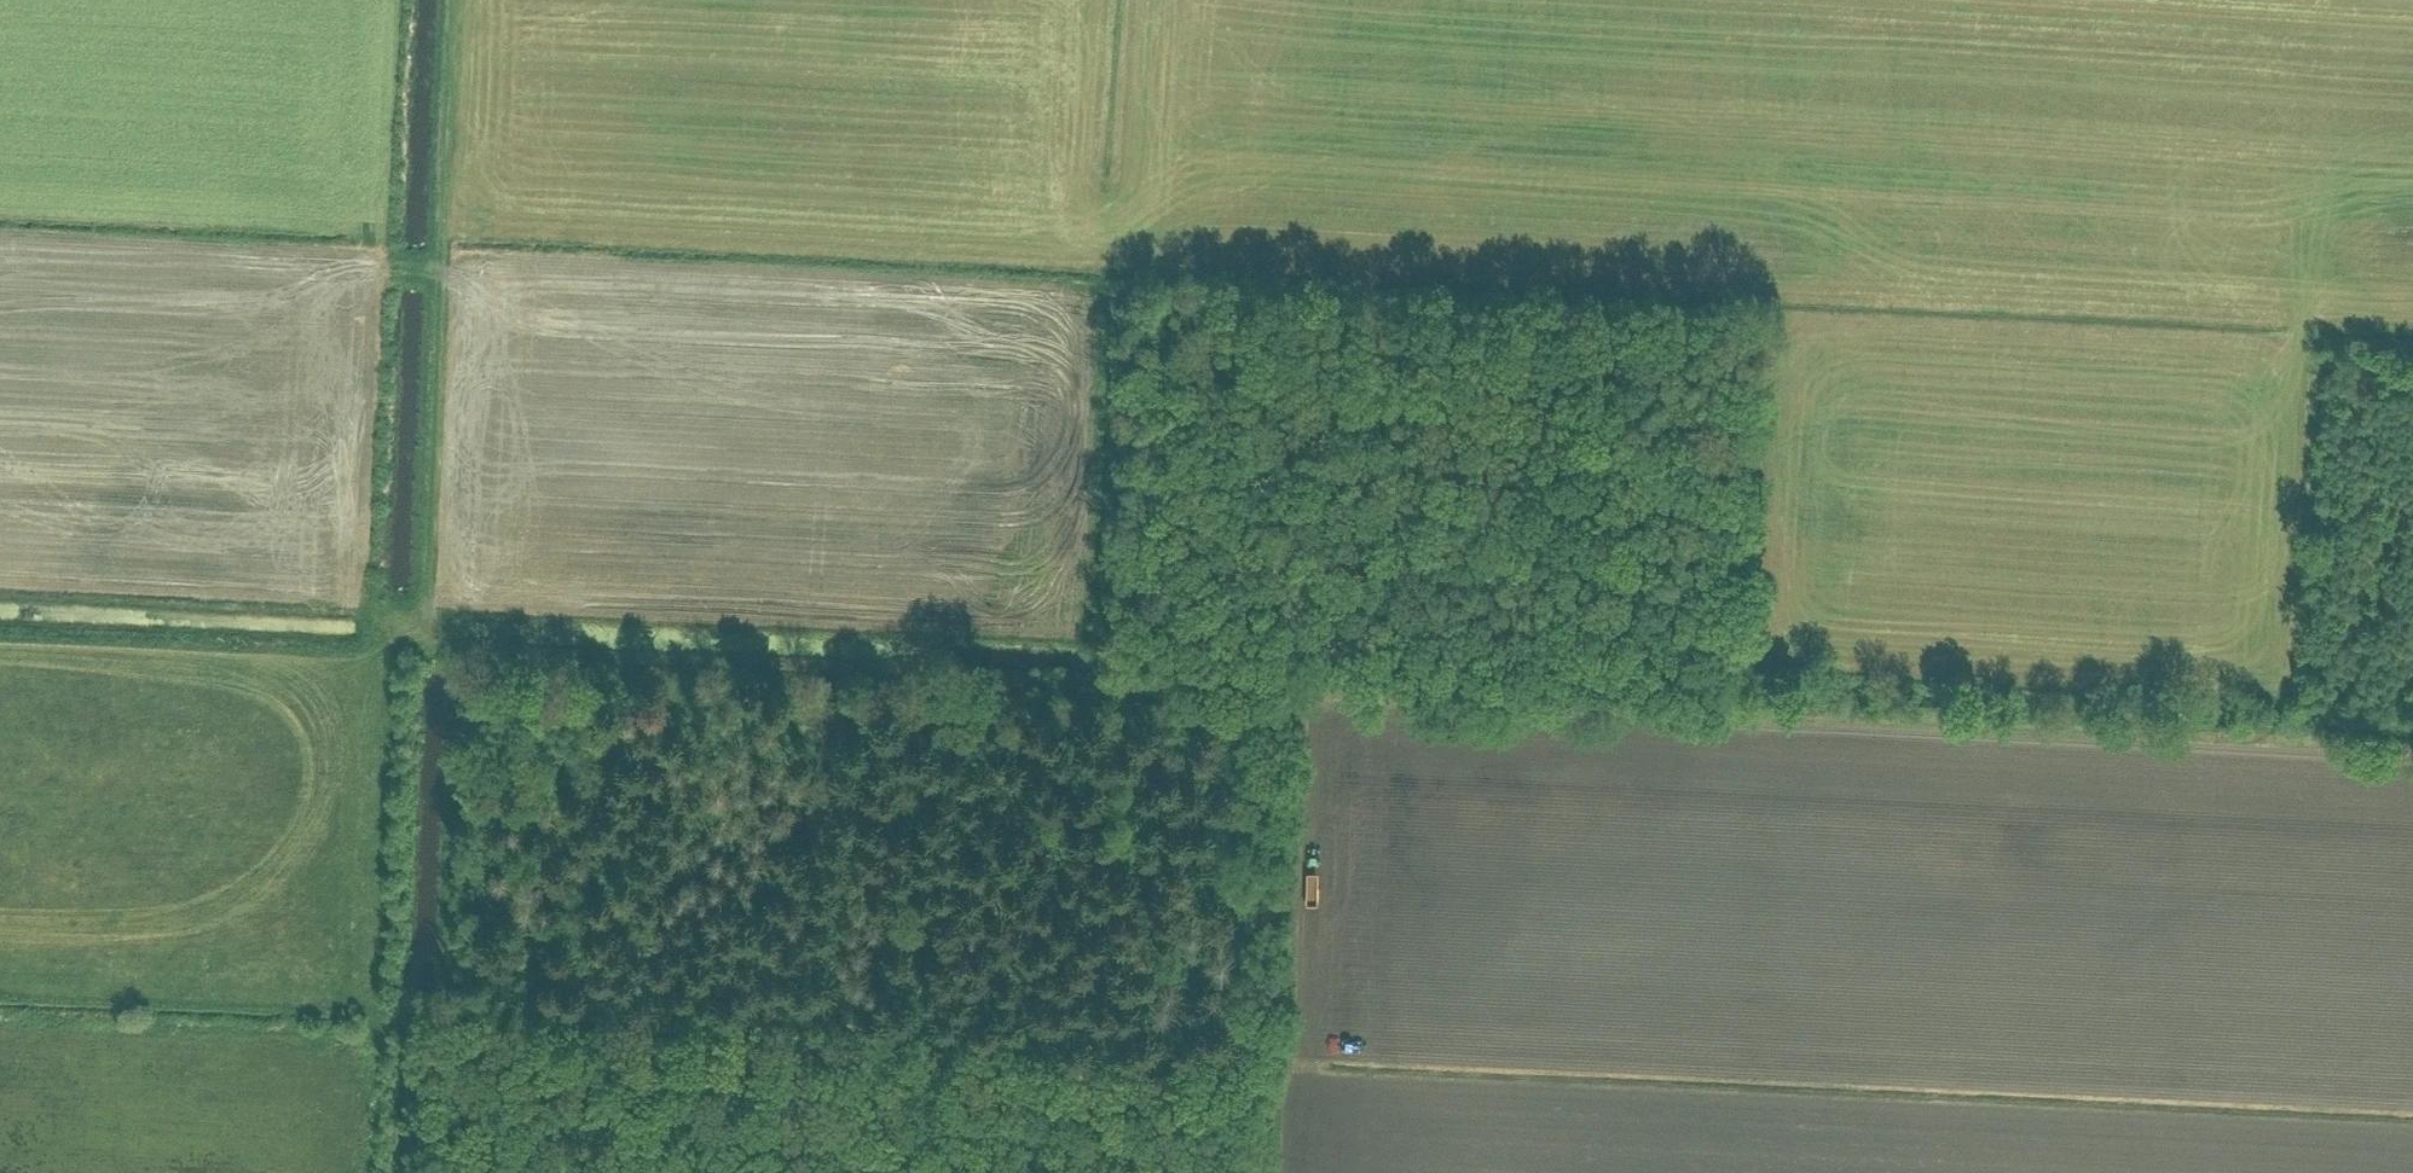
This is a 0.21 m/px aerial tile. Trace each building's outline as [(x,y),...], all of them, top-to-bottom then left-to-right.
[(273,354),(275,368),(297,365),(295,351),(273,354)]
